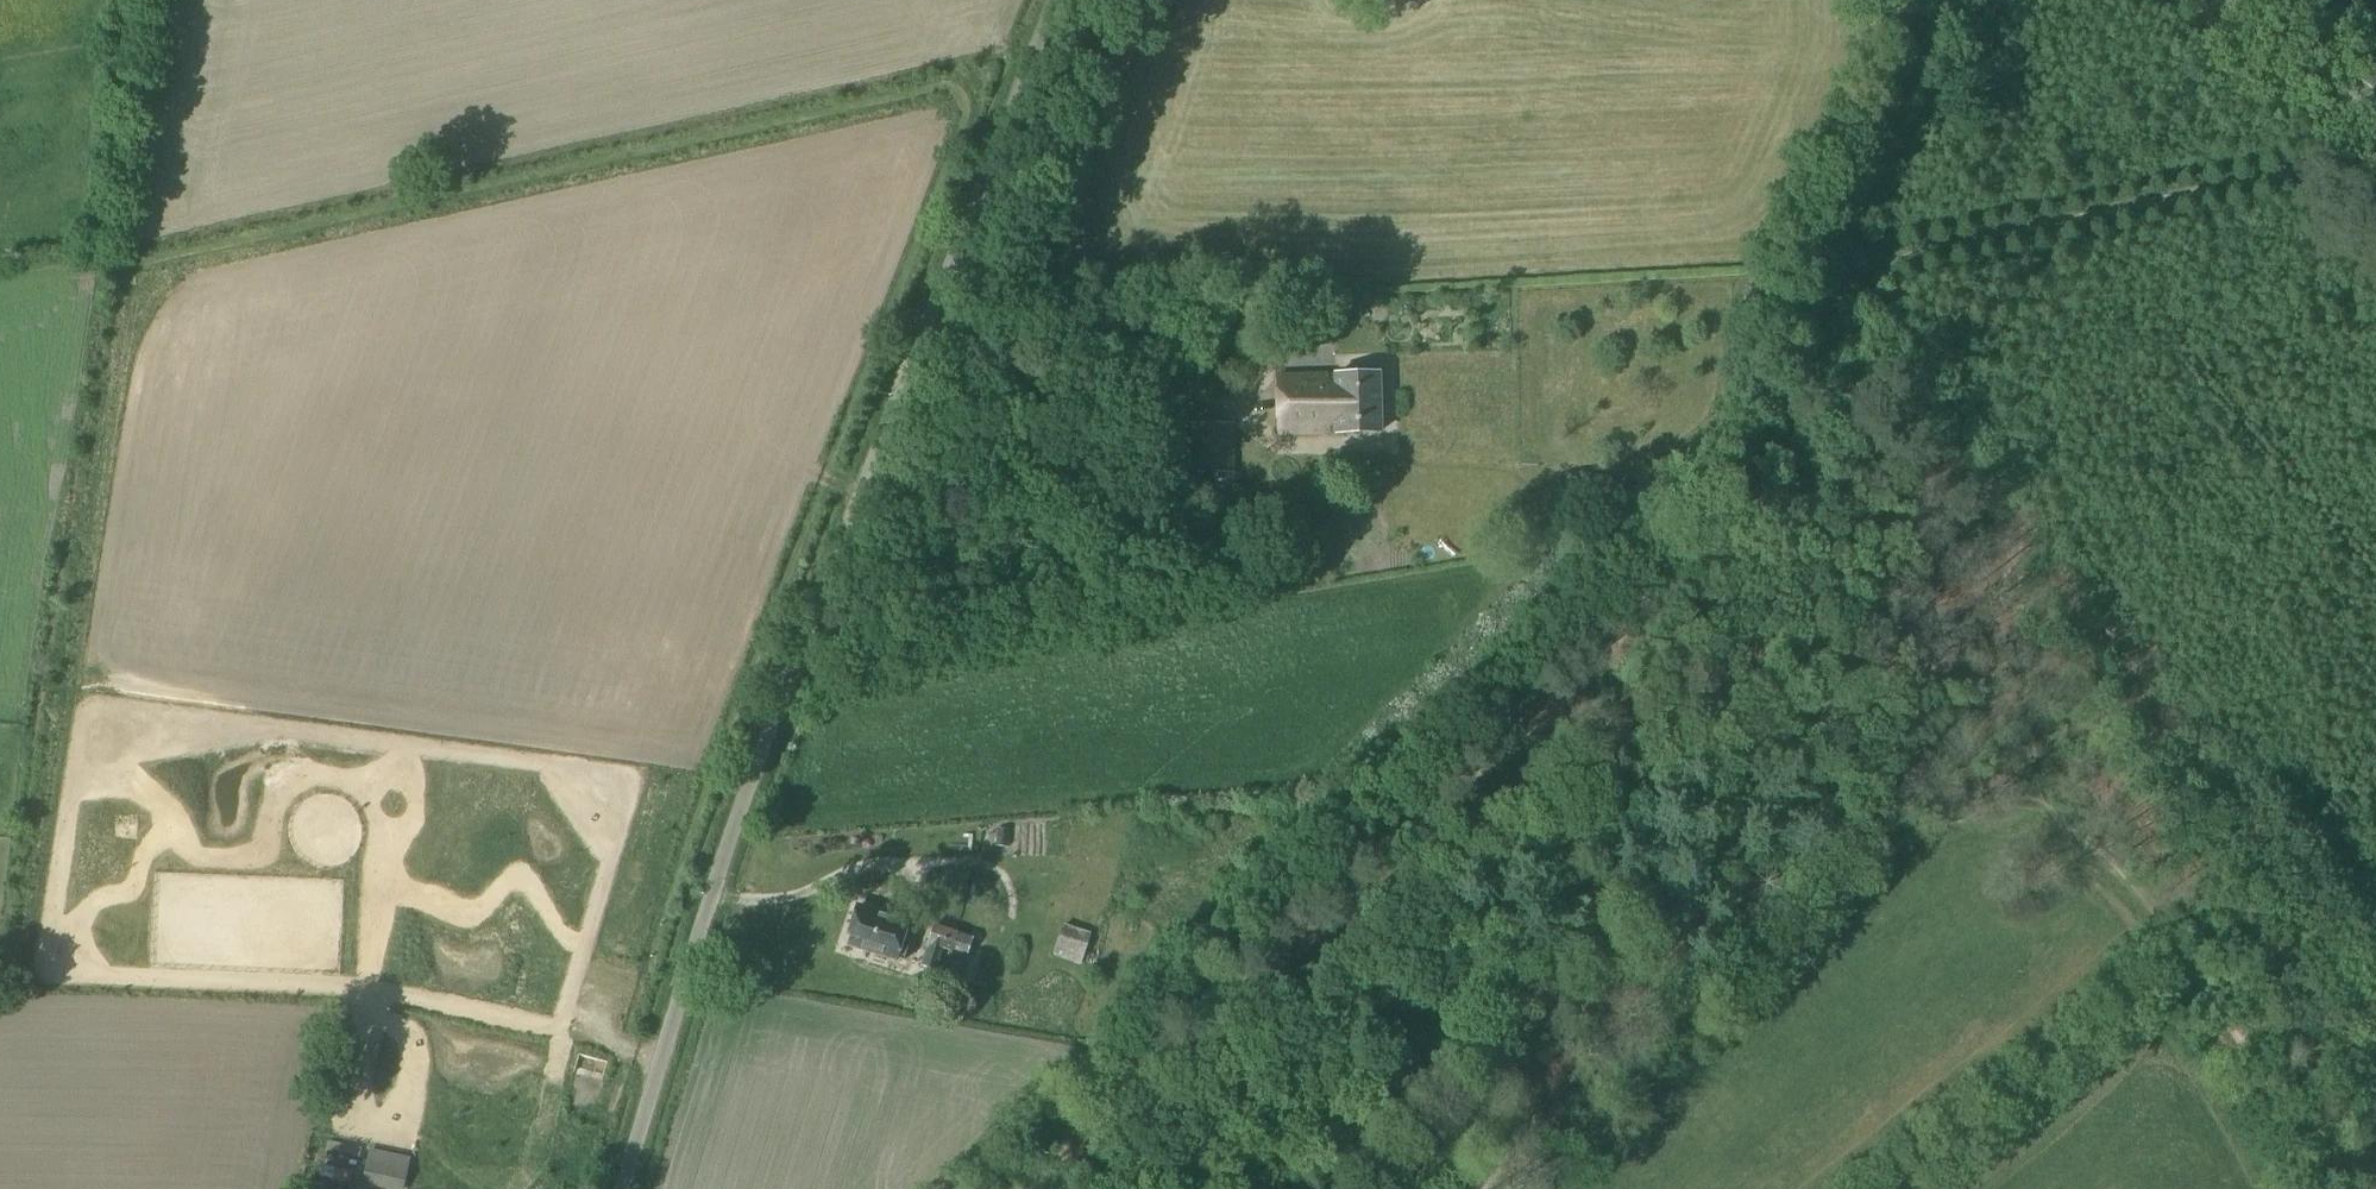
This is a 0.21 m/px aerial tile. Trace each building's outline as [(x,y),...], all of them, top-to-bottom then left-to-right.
[(1292,322),(1292,347),(1335,347),(1335,322),(1292,322)] [(1327,375),(1328,432),(1379,431),(1378,374),(1327,375)] [(1328,432),(1327,375),(1275,376),(1277,434),(1328,432)] [(850,933),(854,934),(851,945),(904,961),(915,926),(858,907),(850,933)] [(919,966),(936,971),(943,950),(966,957),(973,938),(933,924),(926,944),(927,945),(919,966)] [(1052,955),(1080,966),(1091,934),(1062,924),(1052,955)] [(410,1159),(369,1150),(362,1182),(392,1188),(403,1188),(410,1159)]
